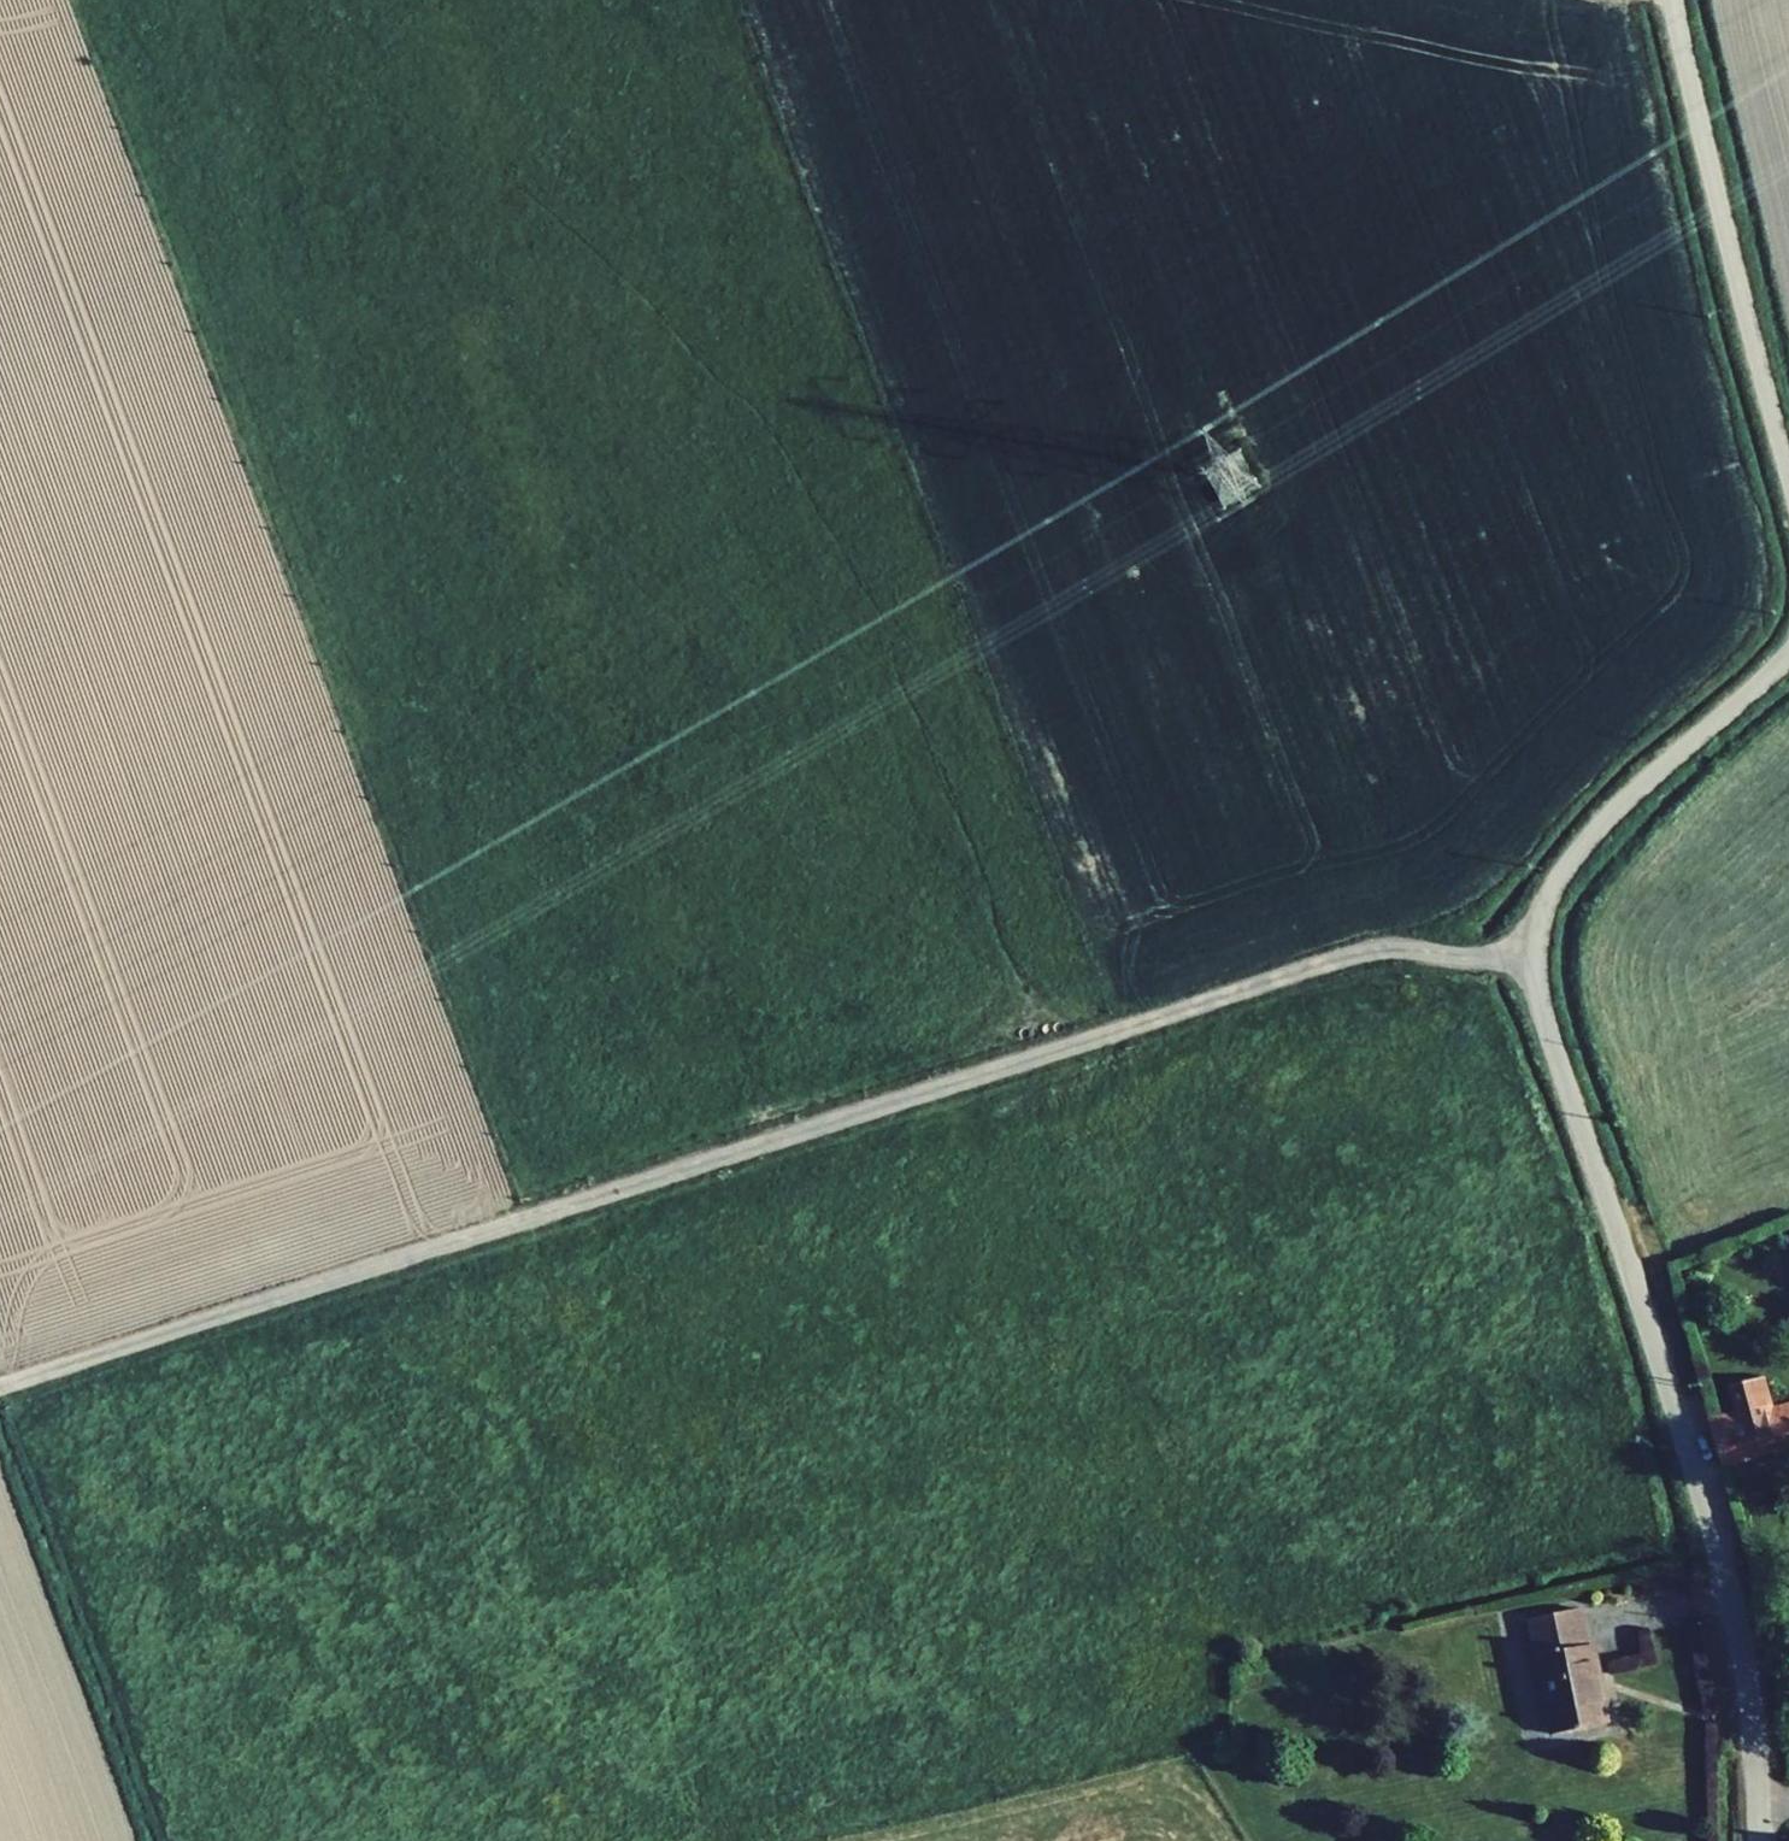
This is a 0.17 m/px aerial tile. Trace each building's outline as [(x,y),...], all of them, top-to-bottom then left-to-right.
[(1709,1419),(1724,1467),(1788,1447),(1788,1406),(1778,1409),(1766,1378),(1730,1388),(1738,1414),(1709,1419)] [(1564,1617),(1545,1622),(1575,1736),(1602,1729),(1583,1654),(1574,1656),(1564,1617)] [(1545,1622),(1509,1631),(1537,1746),(1575,1736),(1545,1622)]
